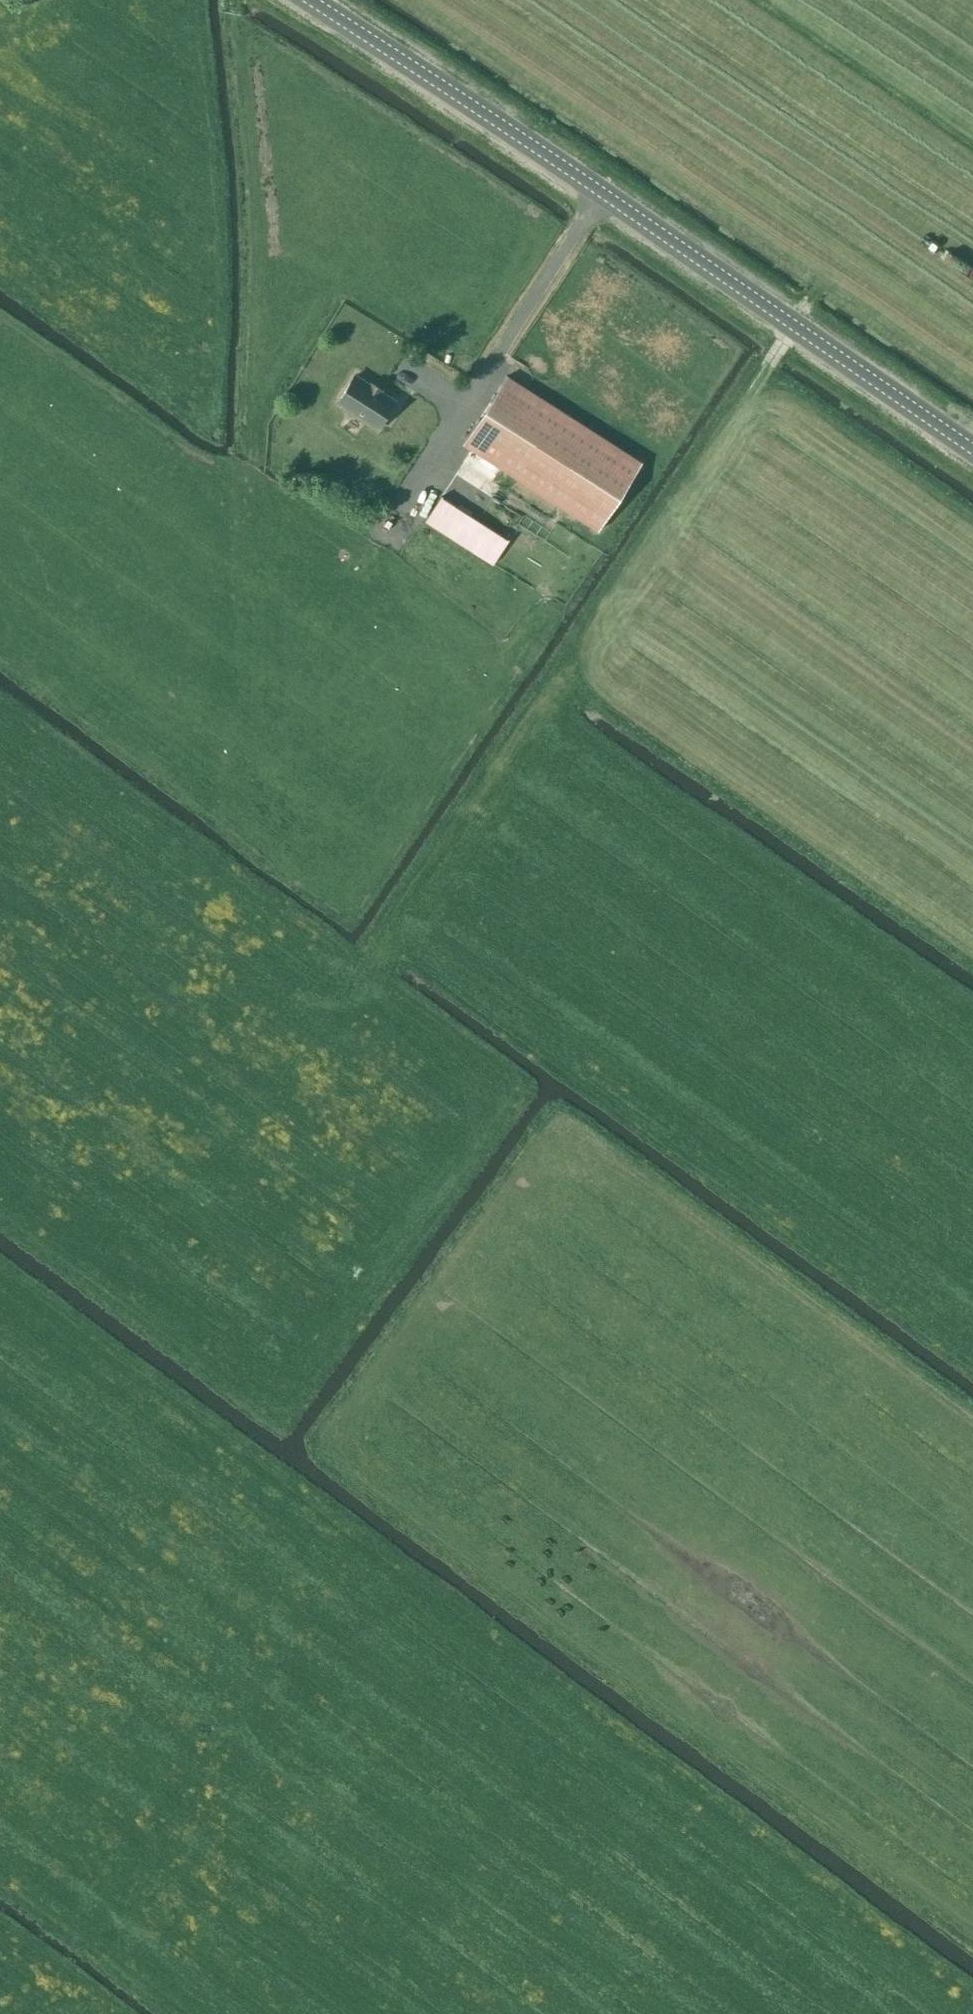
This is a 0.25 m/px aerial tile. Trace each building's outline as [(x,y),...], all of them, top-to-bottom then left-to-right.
[(337,401),(375,427),(393,400),(354,374),(337,401)] [(507,375),(463,443),(598,530),(642,462),(507,375)]
